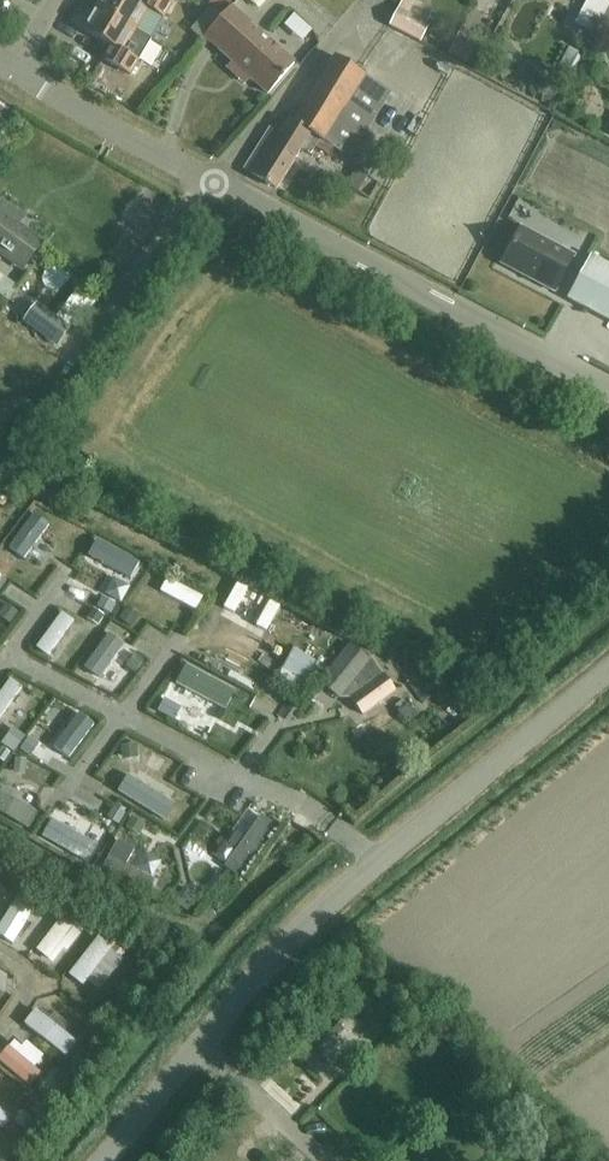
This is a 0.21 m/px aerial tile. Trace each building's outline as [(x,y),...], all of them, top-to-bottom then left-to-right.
[(135,31),(142,18),(158,27),(171,5),(163,0),(138,0),(137,2),(134,0),(99,0),(95,8),(135,31)] [(231,0),(212,0),(211,2),(224,11),(231,0)] [(574,23),(593,34),(608,4),(608,0),(586,0),(574,23)] [(127,44),(135,31),(95,8),(82,30),(110,47),(103,59),(130,75),(143,53),(127,44)] [(204,38),(267,94),(294,64),(231,8),(204,38)] [(387,27),(419,44),(428,27),(396,11),(387,27)] [(466,19),(454,39),(475,51),(487,32),(466,19)] [(293,126),(332,151),(347,160),(389,95),(335,60),(293,126)] [(332,151),(293,126),(289,123),(279,139),(270,133),(245,172),(275,190),(300,151),(309,156),(314,148),(328,157),(332,151)] [(371,182),(381,165),(359,152),(348,169),(371,182)] [(22,269),(41,243),(17,226),(22,218),(2,204),(0,207),(0,253),(22,269)] [(521,228),(501,264),(554,292),(573,256),(521,228)] [(608,323),(608,269),(589,258),(567,300),(608,323)] [(23,322),(56,347),(70,328),(37,304),(23,322)] [(0,558),(0,560),(15,571),(39,541),(46,546),(52,537),(46,531),(53,522),(36,510),(0,558)] [(95,558),(134,579),(142,564),(103,543),(95,558)] [(160,591),(196,610),(202,597),(167,579),(160,591)] [(47,656),(73,621),(61,613),(36,648),(47,656)] [(110,631),(81,671),(92,679),(121,639),(110,631)] [(298,638),(287,667),(312,676),(323,648),(298,638)] [(371,658),(370,659),(349,643),(319,682),(339,699),(347,699),(358,715),(397,689),(385,672),(382,674),(371,658)] [(176,684),(224,710),(234,692),(185,666),(176,684)] [(403,678),(422,704),(440,689),(416,674),(418,671),(414,669),(403,678)] [(21,688),(10,679),(0,693),(0,717),(21,688)] [(157,711),(174,720),(181,708),(164,698),(157,711)] [(67,760),(96,722),(85,713),(56,752),(67,760)] [(13,728),(1,744),(13,753),(25,737),(13,728)] [(121,795),(159,818),(167,804),(146,792),(149,788),(141,783),(138,787),(130,782),(121,795)] [(28,829),(37,813),(9,798),(11,793),(5,790),(3,794),(0,793),(0,813),(28,829)] [(238,877),(275,826),(261,816),(242,842),(238,839),(234,845),(238,848),(224,867),(238,877)] [(45,838),(82,859),(88,847),(52,827),(45,838)] [(99,869),(144,895),(152,880),(107,854),(99,869)] [(16,927),(39,888),(23,878),(0,918),(16,927)] [(183,887),(173,903),(188,912),(198,896),(183,887)] [(64,913),(36,950),(47,959),(64,937),(70,942),(81,928),(74,923),(75,922),(64,913)] [(107,926),(68,975),(82,985),(98,965),(110,975),(123,957),(121,955),(127,948),(117,941),(120,936),(107,926)] [(330,1052),(356,1025),(353,1021),(364,1009),(368,1014),(374,1008),(363,998),(320,1043),(330,1052)] [(24,1024),(65,1056),(76,1043),(57,1028),(60,1023),(52,1017),(49,1021),(35,1010),(24,1024)] [(24,1085),(34,1073),(32,1072),(36,1067),(25,1058),(21,1063),(6,1051),(0,1058),(0,1066),(24,1085)] [(8,1117),(0,1109),(0,1126),(8,1117)]
